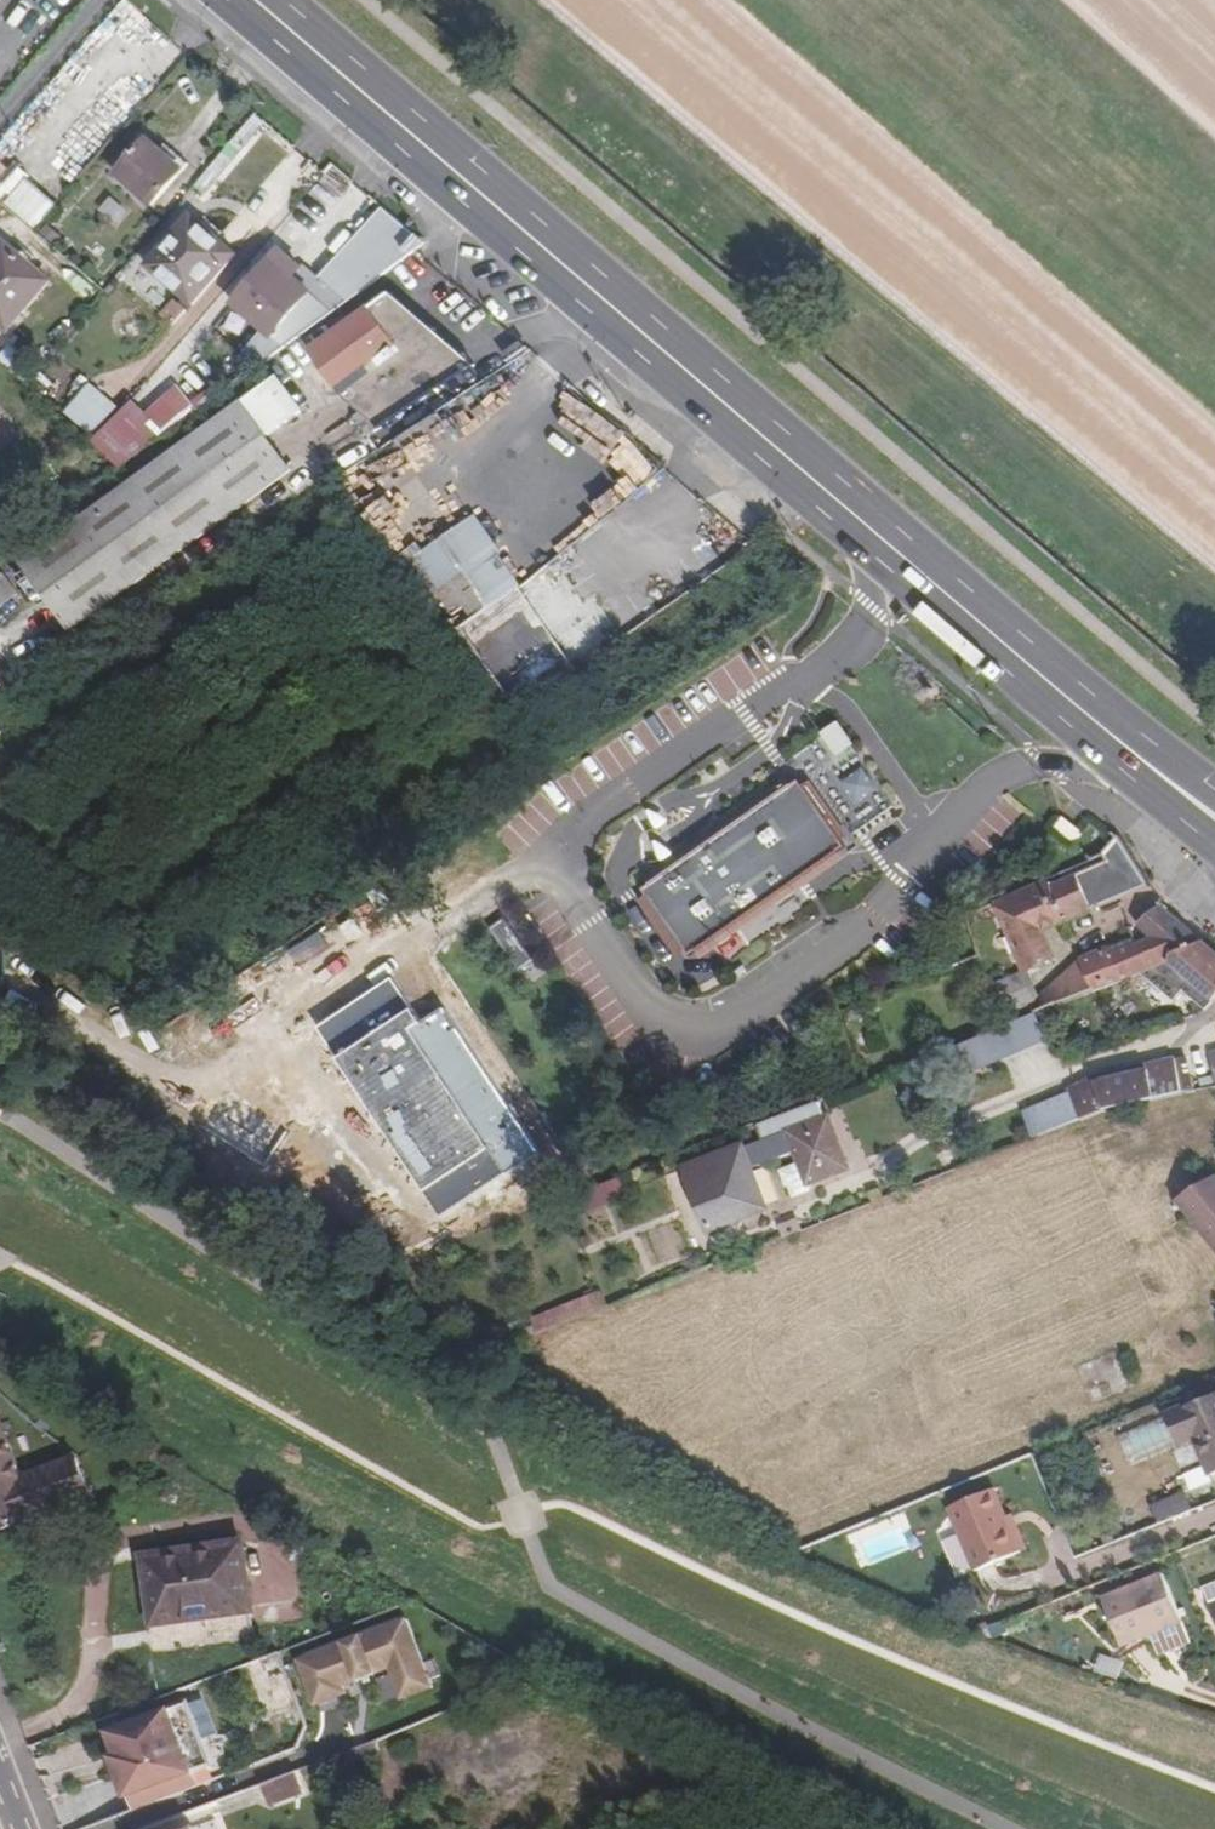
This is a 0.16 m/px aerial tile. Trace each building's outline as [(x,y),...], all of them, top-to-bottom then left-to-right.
[(146,143),(116,175),(150,205),(186,164),(165,146),(159,153),(146,143)] [(0,175),(0,197),(38,229),(62,201),(34,178),(13,160),(0,175)] [(123,224),(130,205),(109,198),(102,217),(123,224)] [(391,210),(350,253),(382,282),(422,239),(391,210)] [(193,307),(238,256),(191,218),(147,267),(193,307)] [(0,244),(0,321),(6,326),(45,281),(1,243),(0,244)] [(271,263),(291,281),(299,273),(278,255),(271,263)] [(233,307),(271,339),(288,321),(302,334),(331,313),(291,281),(271,263),(233,307)] [(399,350),(342,390),(338,393),(361,415),(356,419),(368,438),(478,367),(401,290),(372,311),(399,350)] [(110,327),(131,338),(141,319),(121,308),(110,327)] [(234,311),(224,325),(244,340),(255,327),(234,311)] [(315,353),(342,390),(399,350),(372,311),(315,353)] [(288,321),(271,339),(282,348),(302,334),(288,321)] [(174,354),(133,396),(148,411),(189,369),(174,354)] [(70,629),(166,560),(292,466),(271,431),(306,408),(283,371),(77,522),(27,557),(70,629)] [(72,411),(96,428),(115,403),(92,385),(72,411)] [(114,418),(94,442),(122,465),(141,451),(114,418)] [(414,559),(457,623),(516,584),(472,521),(454,532),(414,559)] [(650,572),(608,601),(630,632),(672,602),(650,572)] [(576,671),(516,584),(457,623),(518,711),(576,671)] [(726,672),(745,686),(755,672),(736,658),(726,672)] [(842,719),(823,731),(839,756),(858,744),(842,719)] [(860,827),(892,808),(866,764),(834,783),(860,827)] [(799,780),(642,890),(694,963),(850,852),(799,780)] [(1072,841),(1090,859),(1098,856),(1118,838),(1094,817),(1072,841)] [(1049,880),(1063,917),(1146,885),(1118,838),(1098,856),(1090,859),(1047,874),(1049,880)] [(996,900),(1021,969),(1049,959),(1038,926),(1063,917),(1049,880),(996,900)] [(1162,958),(1200,942),(1159,906),(1134,923),(1148,936),(1132,942),(1143,965),(1162,958)] [(492,927),(519,969),(535,958),(508,917),(492,927)] [(1079,959),(1089,987),(1143,965),(1132,942),(1107,952),(1105,948),(1079,959)] [(1200,942),(1162,958),(1182,975),(1188,981),(1206,999),(1199,1007),(1203,1009),(1214,997),(1214,955),(1200,942)] [(1026,1003),(1029,1010),(1089,987),(1079,959),(1052,983),(1026,1003)] [(1030,990),(1021,969),(984,982),(997,1013),(1030,990)] [(1180,990),(1199,1007),(1206,999),(1188,981),(1180,990)] [(985,1028),(996,1056),(1040,1039),(1029,1010),(985,1028)] [(996,1056),(985,1028),(944,1044),(955,1071),(996,1056)] [(1205,1049),(1212,1086),(1214,1085),(1214,1047),(1205,1049)] [(1069,1082),(1077,1116),(1107,1104),(1188,1090),(1180,1056),(1089,1075),(1069,1082)] [(1077,1116),(1069,1082),(1063,1083),(1063,1090),(1020,1109),(1030,1134),(1077,1116)] [(791,1150),(796,1162),(802,1176),(841,1161),(824,1115),(819,1116),(813,1100),(749,1125),(755,1142),(736,1149),(734,1145),(679,1165),(704,1230),(759,1208),(744,1168),(791,1150)] [(806,1187),(802,1176),(796,1162),(781,1167),(791,1193),(806,1187)] [(1196,1220),(1214,1244),(1214,1175),(1212,1171),(1200,1178),(1208,1187),(1185,1205),(1196,1220)] [(580,1301),(585,1314),(607,1306),(601,1293),(580,1301)] [(543,1322),(547,1330),(585,1314),(580,1301),(541,1316),(543,1322)] [(547,1330),(543,1322),(522,1329),(525,1339),(547,1330)] [(1118,1360),(1080,1376),(1094,1410),(1132,1394),(1118,1360)] [(1209,1476),(1214,1473),(1214,1393),(1164,1414),(1175,1444),(1194,1437),(1209,1476)] [(93,1516),(78,1478),(24,1498),(0,1437),(0,1552),(93,1516)] [(1020,1555),(1006,1519),(995,1491),(950,1509),(976,1572),(1020,1555)] [(1187,1491),(1152,1503),(1159,1522),(1194,1510),(1187,1491)] [(863,1569),(918,1544),(902,1510),(847,1535),(863,1569)] [(1011,1517),(1006,1519),(1020,1555),(1026,1552),(1011,1517)] [(144,1560),(153,1627),(156,1654),(251,1644),(249,1616),(241,1550),(144,1560)] [(1159,1575),(1100,1599),(1119,1648),(1179,1624),(1159,1575)] [(407,1616),(298,1660),(316,1705),(380,1680),(390,1706),(436,1688),(407,1616)] [(126,1814),(208,1780),(180,1705),(102,1735),(110,1759),(105,1761),(126,1814)] [(289,1770),(254,1784),(262,1804),(297,1790),(289,1770)] [(206,1819),(180,1828),(210,1828),(206,1819)]
